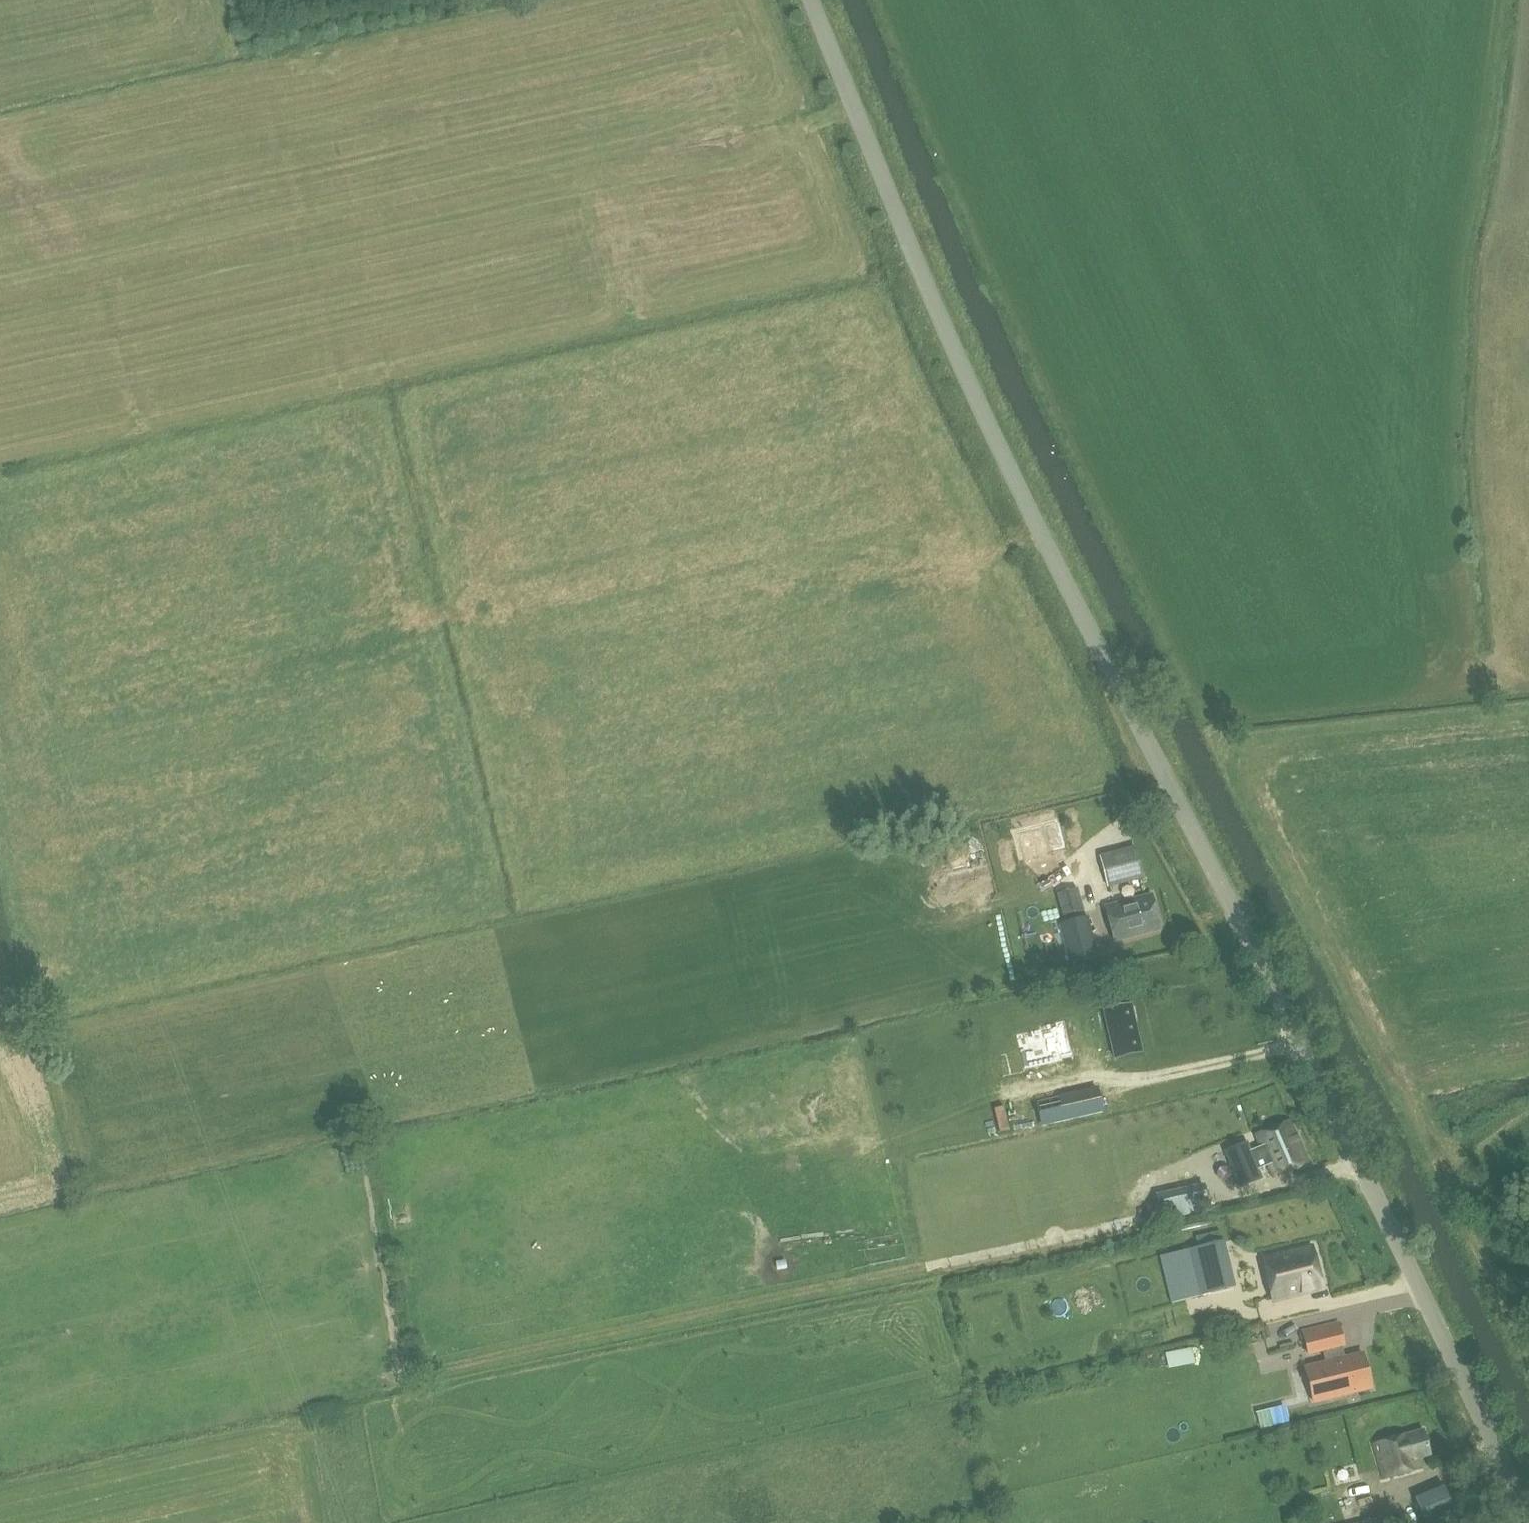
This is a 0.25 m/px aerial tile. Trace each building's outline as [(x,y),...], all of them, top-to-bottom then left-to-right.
[(1058,819),(1042,823),(1049,852),(1065,847),(1058,819)] [(1100,854),(1108,888),(1144,878),(1136,845),(1100,854)] [(947,868),(953,889),(986,880),(980,859),(947,868)] [(1070,874),(1051,878),(1052,886),(1071,882),(1070,874)] [(1053,888),(1059,908),(1078,902),(1072,883),(1053,888)] [(1152,894),(1105,906),(1114,942),(1161,929),(1152,894)] [(1059,923),(1070,963),(1099,956),(1088,915),(1059,923)] [(990,939),(994,950),(1007,946),(1003,935),(990,939)] [(1142,1052),(1131,1004),(1104,1011),(1104,1012),(1107,1011),(1114,1041),(1111,1042),(1115,1058),(1142,1052)] [(1004,1077),(1074,1061),(1065,1020),(1039,1026),(1039,1029),(1015,1035),(1019,1050),(999,1055),(1004,1077)] [(1036,1100),(1042,1126),(1103,1112),(1097,1087),(1036,1100)] [(1308,1164),(1290,1121),(1256,1135),(1261,1146),(1268,1164),(1274,1177),(1308,1164)] [(1257,1168),(1268,1164),(1261,1146),(1250,1151),(1246,1142),(1226,1150),(1241,1186),(1261,1178),(1257,1168)] [(1209,1210),(1204,1187),(1157,1198),(1162,1220),(1209,1210)] [(964,1218),(964,1237),(974,1237),(975,1218),(964,1218)] [(1236,1288),(1224,1240),(1169,1253),(1160,1255),(1172,1304),(1180,1302),(1236,1288)] [(1312,1245),(1264,1256),(1274,1301),(1323,1290),(1312,1245)] [(1342,1345),(1344,1345),(1339,1324),(1303,1333),(1308,1353),(1322,1350),(1325,1363),(1317,1365),(1325,1399),(1371,1388),(1363,1354),(1345,1358),(1342,1345)] [(1194,1362),(1191,1349),(1166,1354),(1169,1368),(1194,1362)] [(1374,1444),(1384,1479),(1421,1468),(1418,1459),(1431,1455),(1424,1430),(1374,1444)] [(1445,1487),(1459,1518),(1471,1511),(1457,1482),(1445,1487)] [(1459,1518),(1445,1487),(1445,1485),(1415,1498),(1426,1522),(1449,1522),(1459,1518)]
